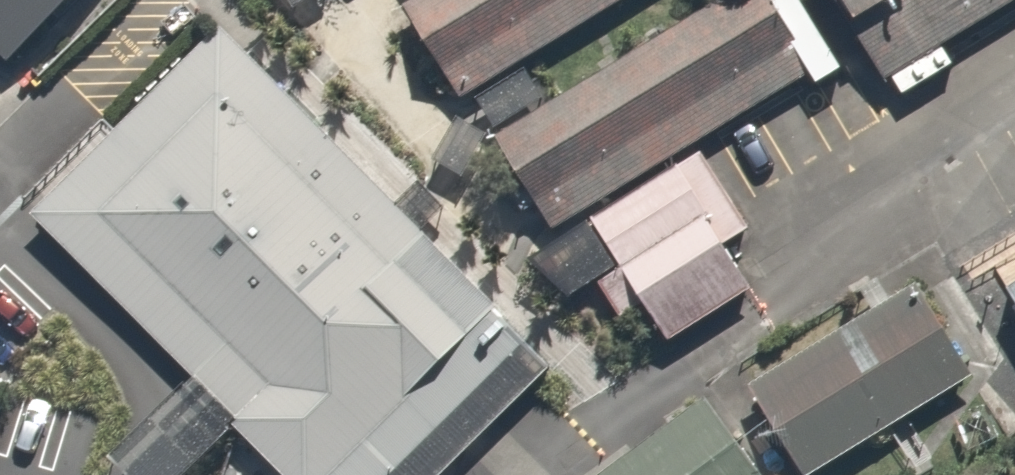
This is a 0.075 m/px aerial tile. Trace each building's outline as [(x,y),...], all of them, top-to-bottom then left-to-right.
[(351,15),(405,106),(582,0),(376,0),(351,15)] [(447,136),(503,229),(743,85),(692,0),(675,0),(447,136)] [(837,92),(991,0),(781,0),(837,92)] [(227,22),(24,208),(270,474),(416,474),(540,362),(227,22)] [(694,304),(616,174),(527,227),(605,357),(694,304)] [(967,316),(1014,394),(1014,287),(967,316)] [(859,310),(692,410),(731,474),(792,474),(915,401),(859,310)] [(603,456),(577,474),(617,474),(603,456)]
